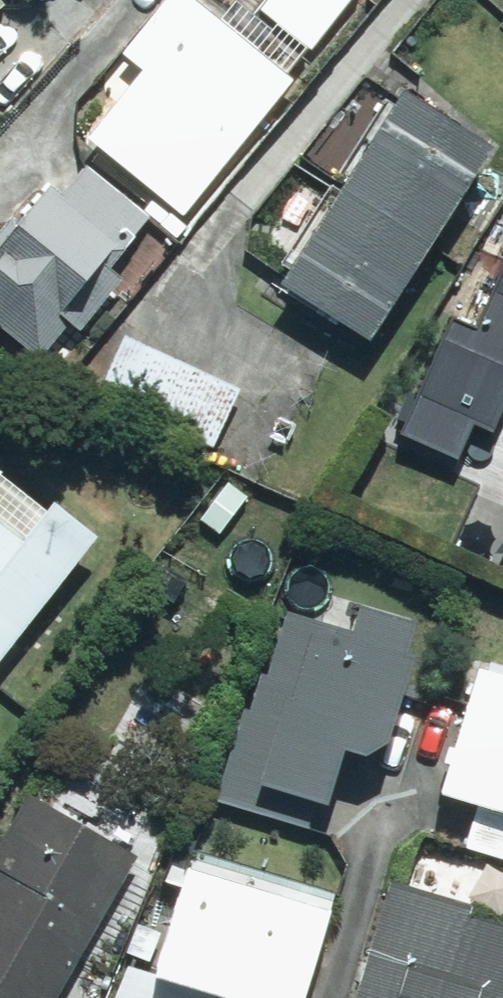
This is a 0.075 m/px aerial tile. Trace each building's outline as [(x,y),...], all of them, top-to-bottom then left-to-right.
[(195,0),(167,0),(124,54),(145,71),(90,139),(187,215),(295,80),(195,0)] [(261,10),(313,51),(354,0),(269,0),(261,10)] [(493,149),(402,93),(280,287),(370,343),(493,149)] [(0,234),(0,327),(40,359),(61,334),(72,343),(123,280),(110,269),(152,217),(88,166),(63,196),(51,186),(21,223),(13,217),(0,234)] [(473,329),(453,317),(441,348),(461,357),(444,394),(420,384),(400,433),(458,460),(476,427),(502,438),(502,434),(502,260),(473,329)] [(242,389),(125,335),(98,394),(214,448),(242,389)] [(24,631),(33,638),(74,587),(66,580),(99,538),(55,504),(26,541),(0,520),(0,662),(24,631)] [(244,708),(218,802),(310,828),(317,803),(328,806),(343,751),(365,757),(388,743),(413,656),(406,654),(415,623),(359,608),(353,631),(286,612),(258,712),(244,708)] [(476,667),(442,793),(479,803),(467,850),(502,859),(502,674),(476,667)] [(29,795),(0,846),(0,869),(2,870),(0,873),(0,997),(60,997),(140,855),(120,844),(119,845),(29,795)] [(187,868),(154,971),(129,963),(118,997),(229,997),(230,997),(232,997),(303,997),(330,914),(187,868)] [(356,997),(502,997),(502,927),(469,917),(472,905),(391,881),(356,997)]
